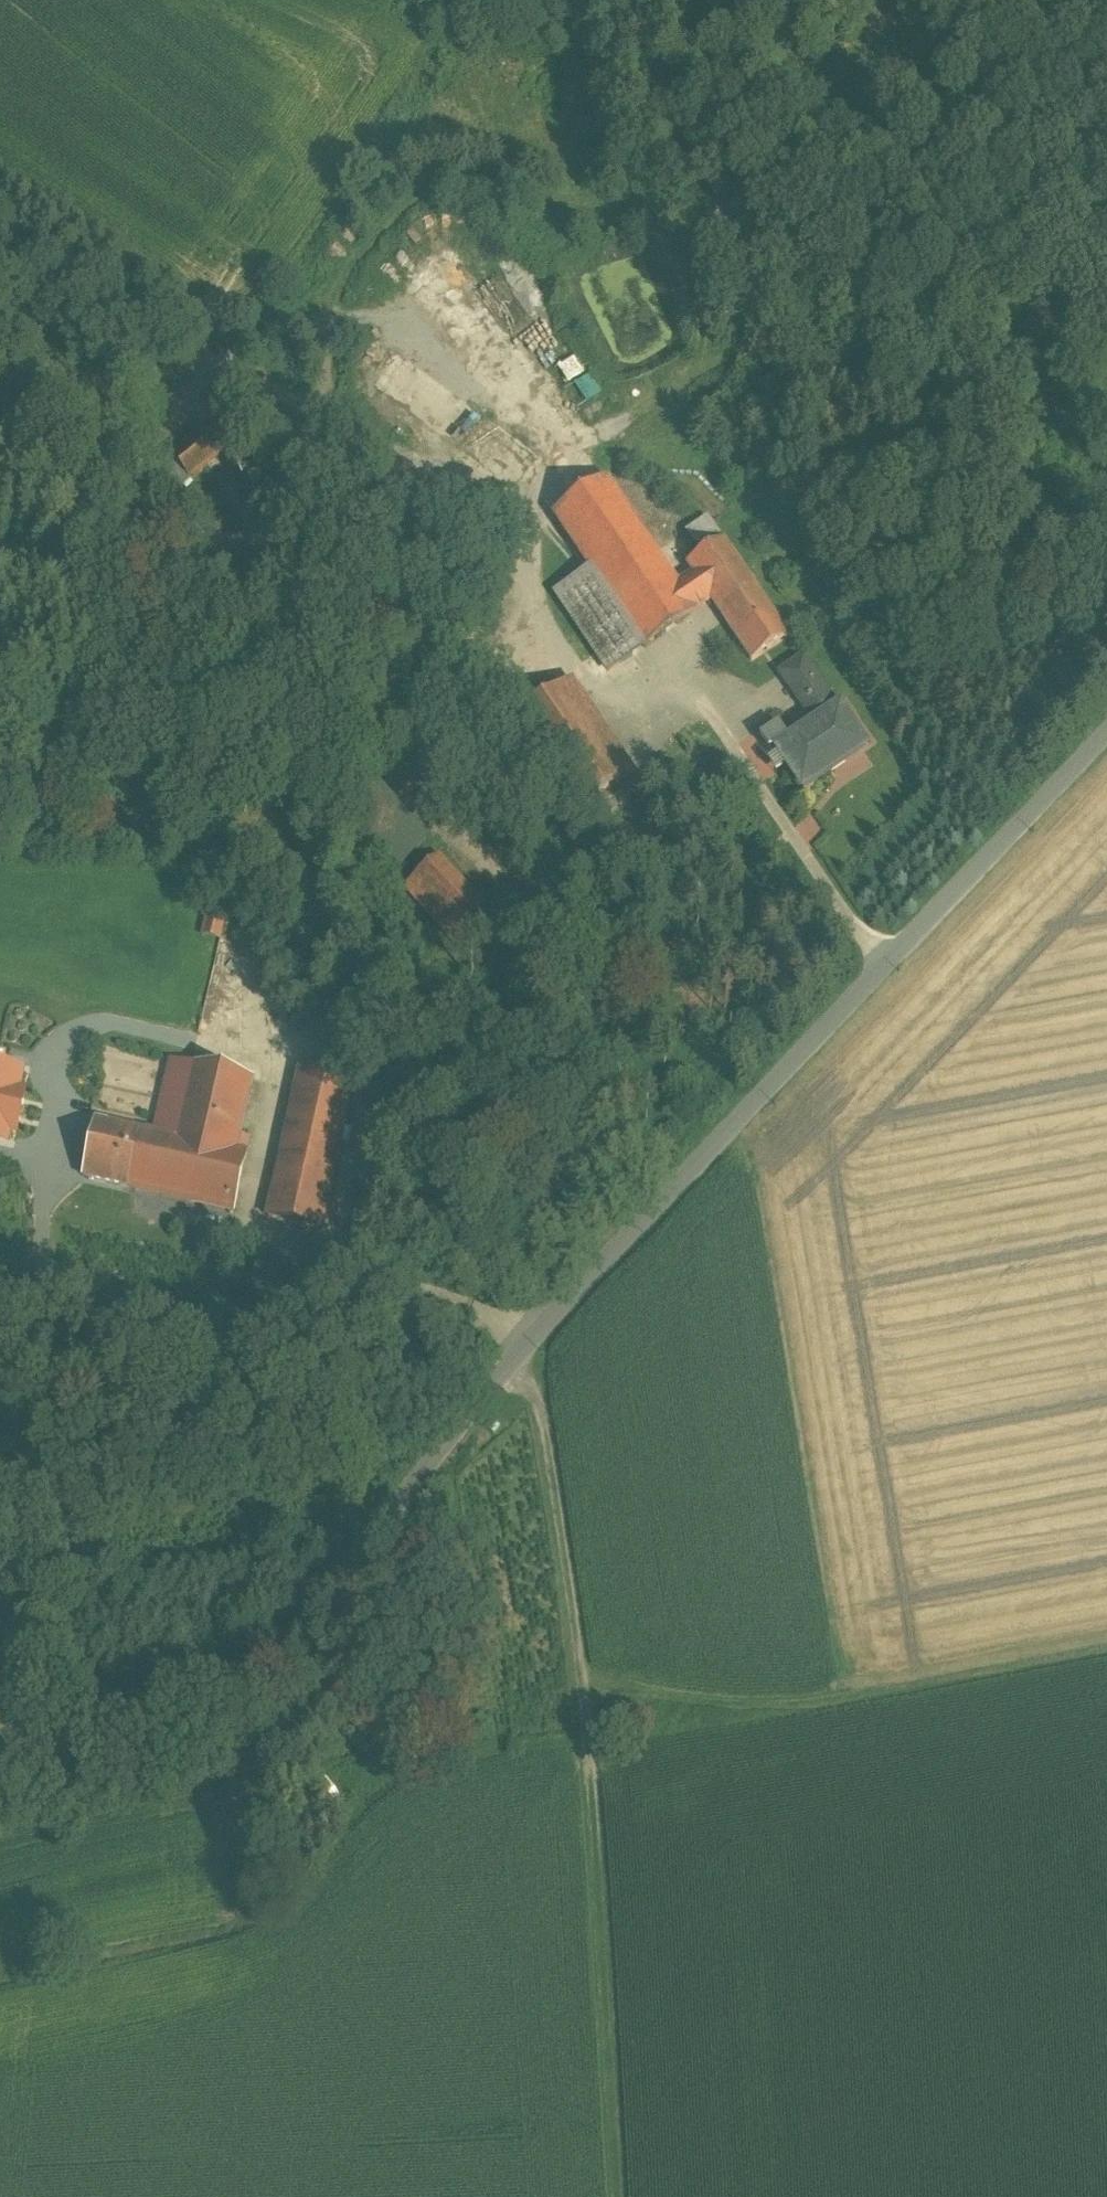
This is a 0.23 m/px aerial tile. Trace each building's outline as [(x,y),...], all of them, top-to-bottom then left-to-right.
[(569,359),(552,370),(562,386),(579,375),(569,359)] [(568,388),(580,407),(595,397),(583,378),(568,388)] [(696,592),(605,457),(550,494),(641,629),(696,592)] [(789,617),(710,498),(665,528),(744,647),(789,617)] [(629,747),(567,654),(512,691),(574,784),(629,747)] [(830,715),(797,665),(725,712),(758,763),(830,715)] [(433,854),(396,889),(451,947),(488,912),(433,854)] [(205,938),(220,939),(223,912),(208,911),(205,938)] [(368,1059),(299,1045),(267,1192),(336,1206),(368,1059)] [(89,1165),(149,1176),(234,1193),(259,1063),(175,1047),(161,1115),(101,1104),(89,1165)] [(4,1147),(9,1137),(10,1111),(20,1093),(21,1069),(0,1067),(0,1147),(4,1147)] [(9,1711),(0,1688),(0,1714),(9,1711)]
